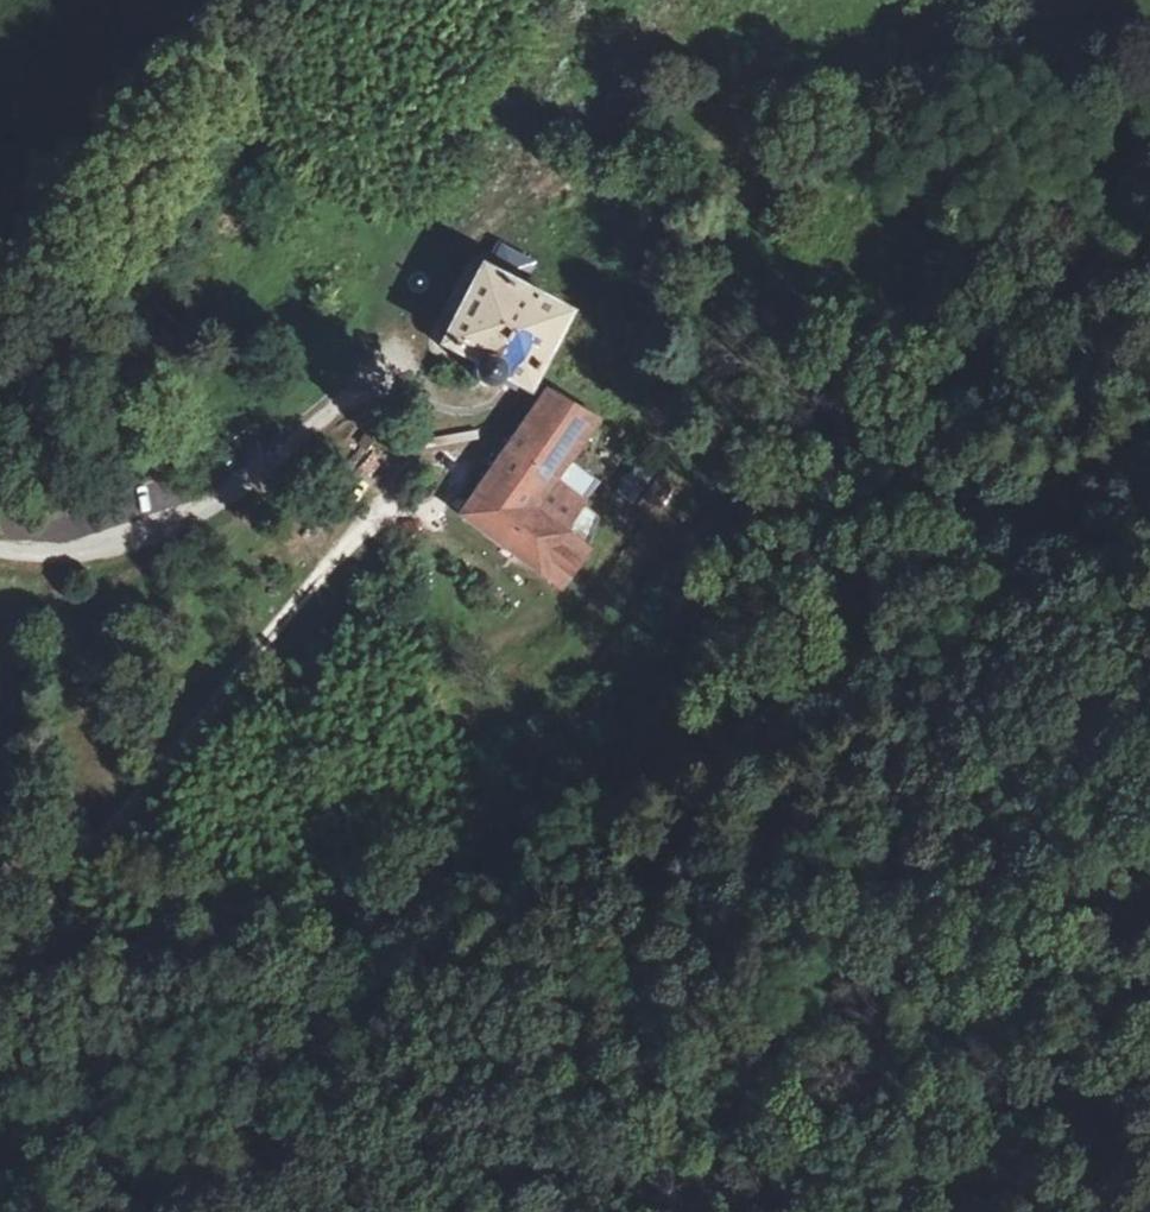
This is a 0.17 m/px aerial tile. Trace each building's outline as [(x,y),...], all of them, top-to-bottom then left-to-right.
[(504,242),(491,269),(524,285),(538,258),(504,242)] [(524,285),(491,269),(486,265),(448,339),(478,357),(476,361),(475,363),(475,364),(476,365),(476,367),(476,369),(476,370),(477,371),(477,373),(478,373),(478,375),(479,375),(480,377),(481,377),(482,378),(483,378),(483,379),(485,380),(486,380),(487,381),(488,381),(490,381),(491,381),(492,381),(493,381),(494,381),(496,380),(497,380),(498,379),(499,379),(500,378),(501,377),(506,370),(530,383),(572,309),(524,285)] [(573,528),(592,503),(608,482),(572,456),(599,418),(552,387),(468,509),(566,581),(596,544),(573,528)] [(614,493),(631,506),(654,476),(637,463),(614,493)] [(606,514),(592,503),(573,528),(596,544),(606,514)]
